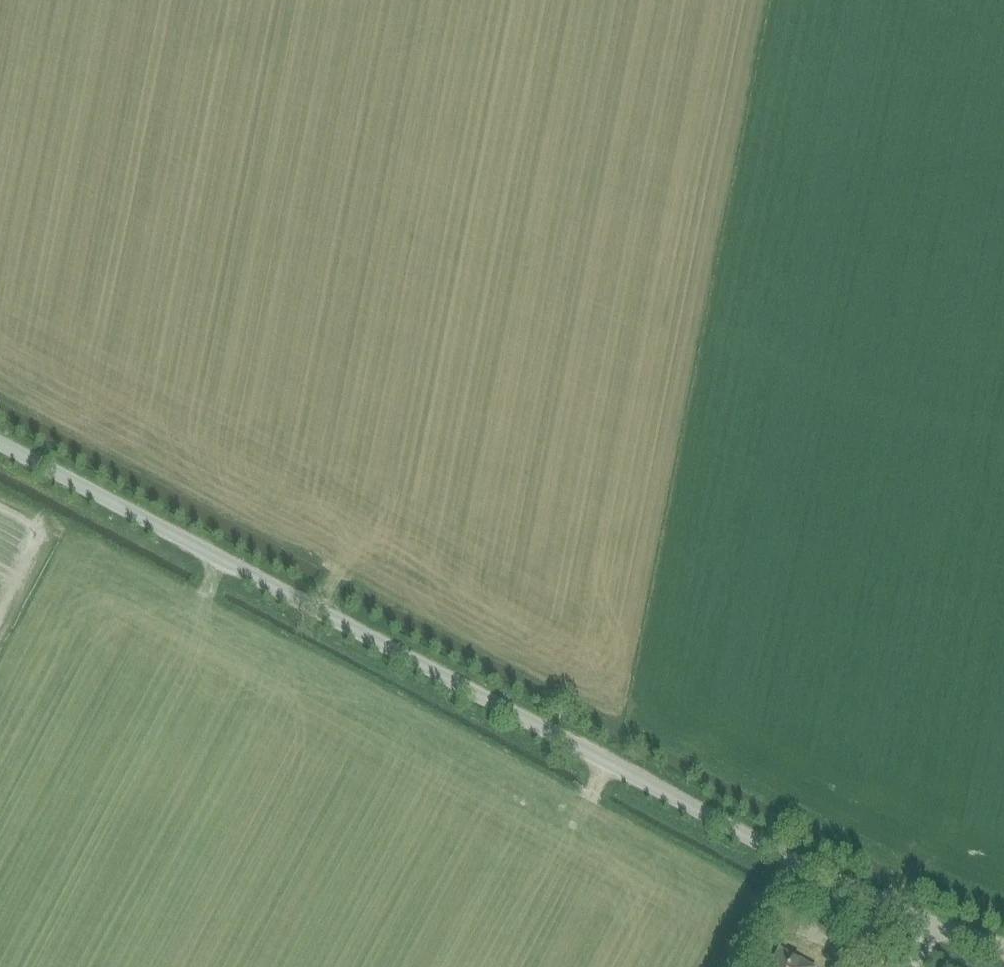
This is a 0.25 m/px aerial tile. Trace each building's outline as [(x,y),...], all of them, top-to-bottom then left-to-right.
[(772,966),(811,966),(780,951),(772,966)]
